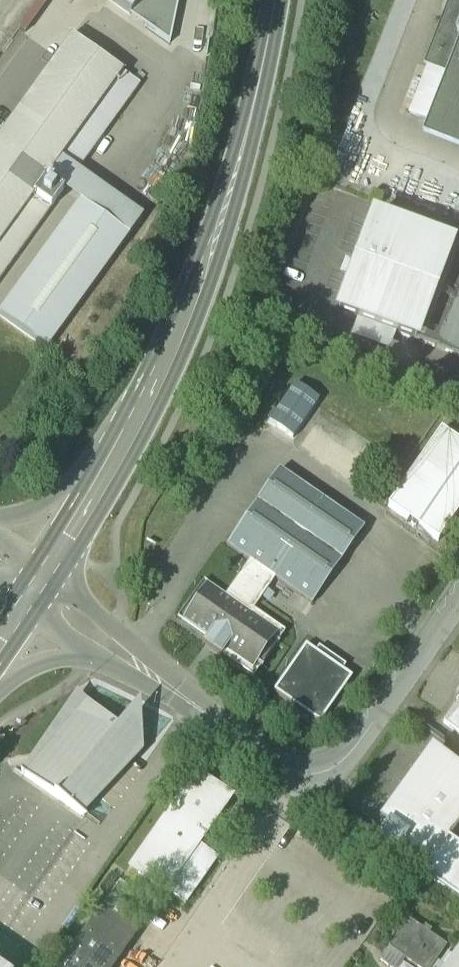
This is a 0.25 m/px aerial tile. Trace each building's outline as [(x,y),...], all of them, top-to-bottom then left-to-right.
[(45,0),(34,0),(17,26),(25,31),(45,0)] [(130,15),(134,10),(141,0),(110,0),(130,15)] [(134,10),(150,21),(146,27),(170,44),(180,0),(141,0),(134,10)] [(432,52),(456,61),(450,77),(458,81),(458,0),(452,0),(432,52)] [(0,137),(0,280),(64,192),(46,179),(60,160),(122,74),(72,37),(0,137)] [(122,74),(60,160),(78,172),(140,86),(122,74)] [(450,77),(426,139),(458,152),(458,81),(450,77)] [(78,172),(60,160),(46,179),(64,192),(80,203),(129,239),(142,219),(78,172)] [(80,203),(0,314),(0,319),(47,352),(129,239),(80,203)] [(450,248),(373,219),(359,256),(358,256),(350,276),(351,277),(338,313),(357,320),(396,335),(416,342),(450,248)] [(450,248),(416,342),(458,358),(458,251),(450,248)] [(396,335),(357,320),(350,339),(389,354),(396,335)] [(271,427),(292,440),(318,399),(296,386),(271,427)] [(458,513),(458,447),(440,434),(390,509),(440,542),(458,513)] [(227,548),(250,563),(225,598),(207,586),(194,605),(187,607),(181,616),(182,622),(181,624),(206,641),(202,647),(221,659),(222,658),(254,679),(285,634),(253,612),(275,581),(312,606),(364,531),(279,472),(227,548)] [(274,694),(320,726),(353,680),(306,647),(274,694)] [(444,724),(458,735),(458,702),(444,724)] [(119,736),(76,715),(24,777),(79,816),(87,804),(90,807),(140,747),(139,729),(130,722),(119,736)] [(438,756),(385,828),(388,830),(376,846),(392,857),(458,905),(458,852),(447,843),(458,827),(458,771),(438,756)] [(196,773),(148,842),(203,880),(216,861),(198,848),(232,799),(196,773)] [(148,842),(129,869),(166,894),(168,891),(186,904),(203,880),(148,842)] [(61,966),(114,966),(145,922),(110,897),(61,966)] [(408,921),(388,949),(414,966),(433,966),(447,948),(408,921)] [(446,966),(458,966),(458,948),(446,966)]
